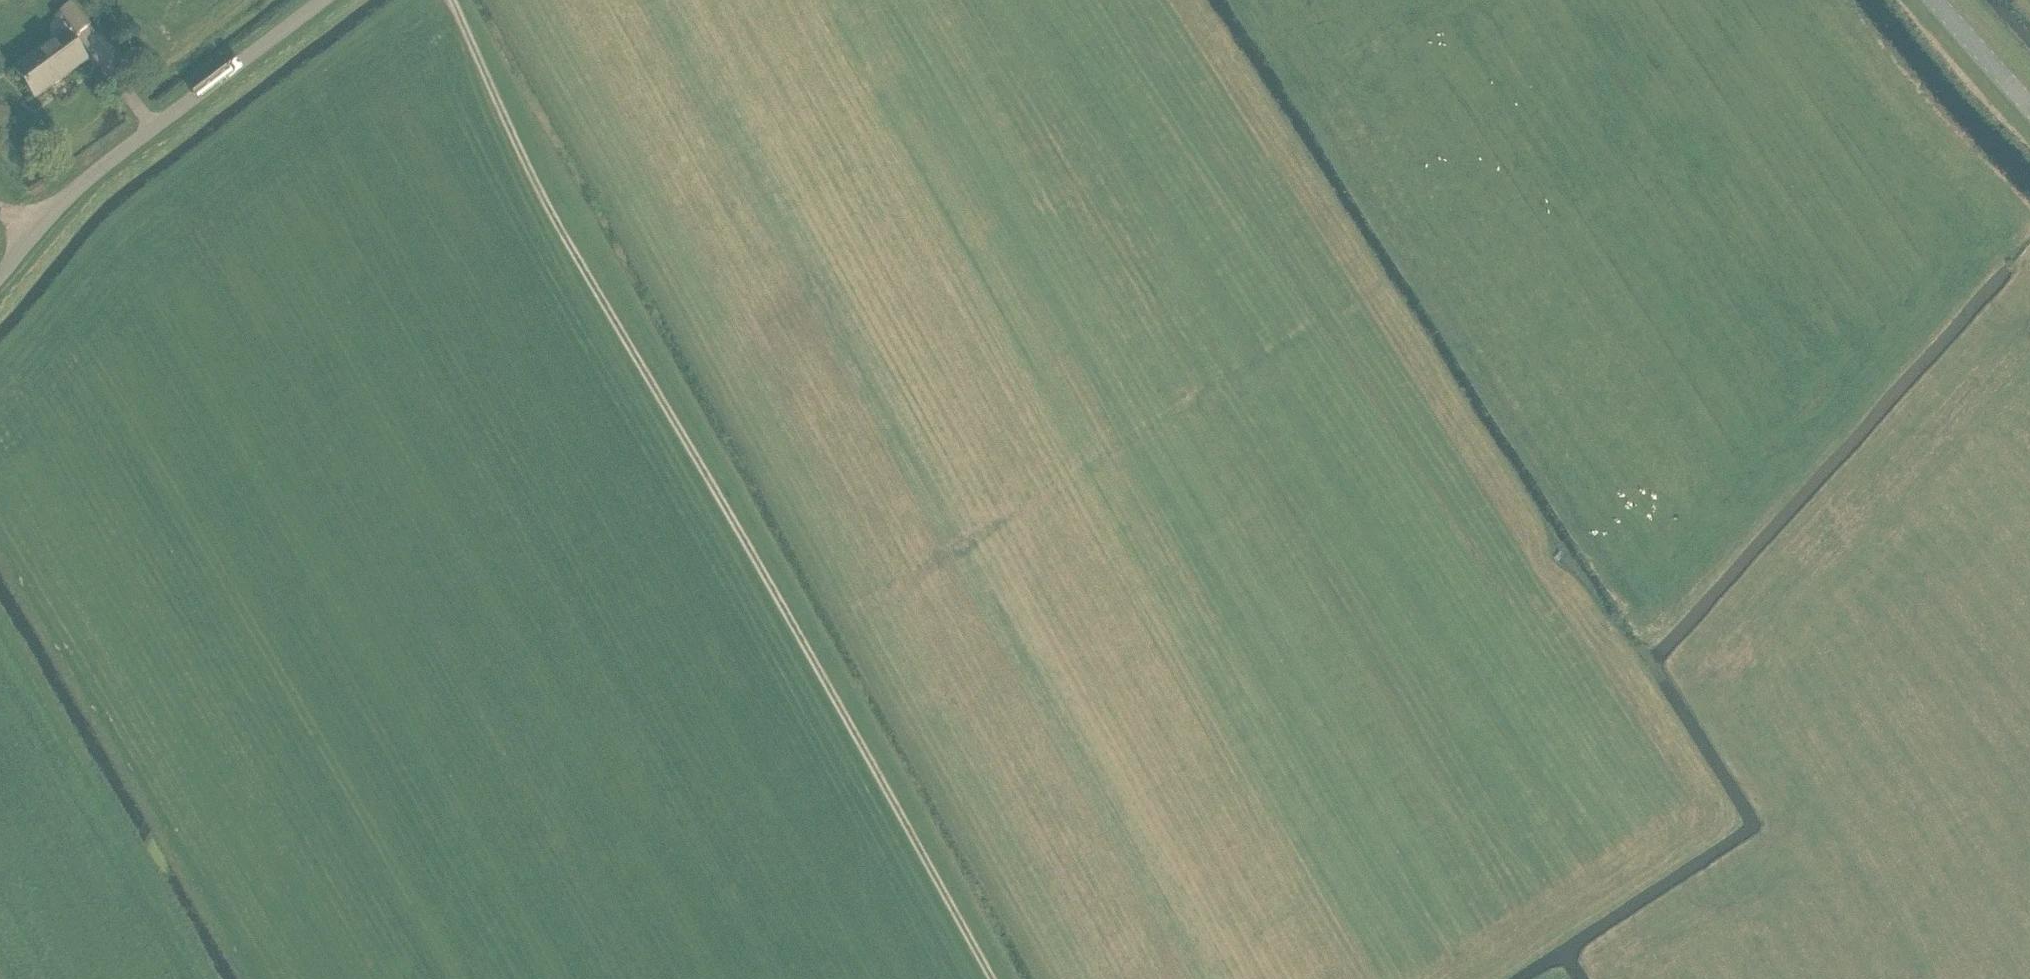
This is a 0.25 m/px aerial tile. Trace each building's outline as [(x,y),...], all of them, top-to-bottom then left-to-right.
[(90,26),(73,3),(59,14),(77,37),(90,26)] [(35,98),(85,61),(65,33),(15,70),(26,85),(25,86),(28,90),(29,89),(35,98)]
